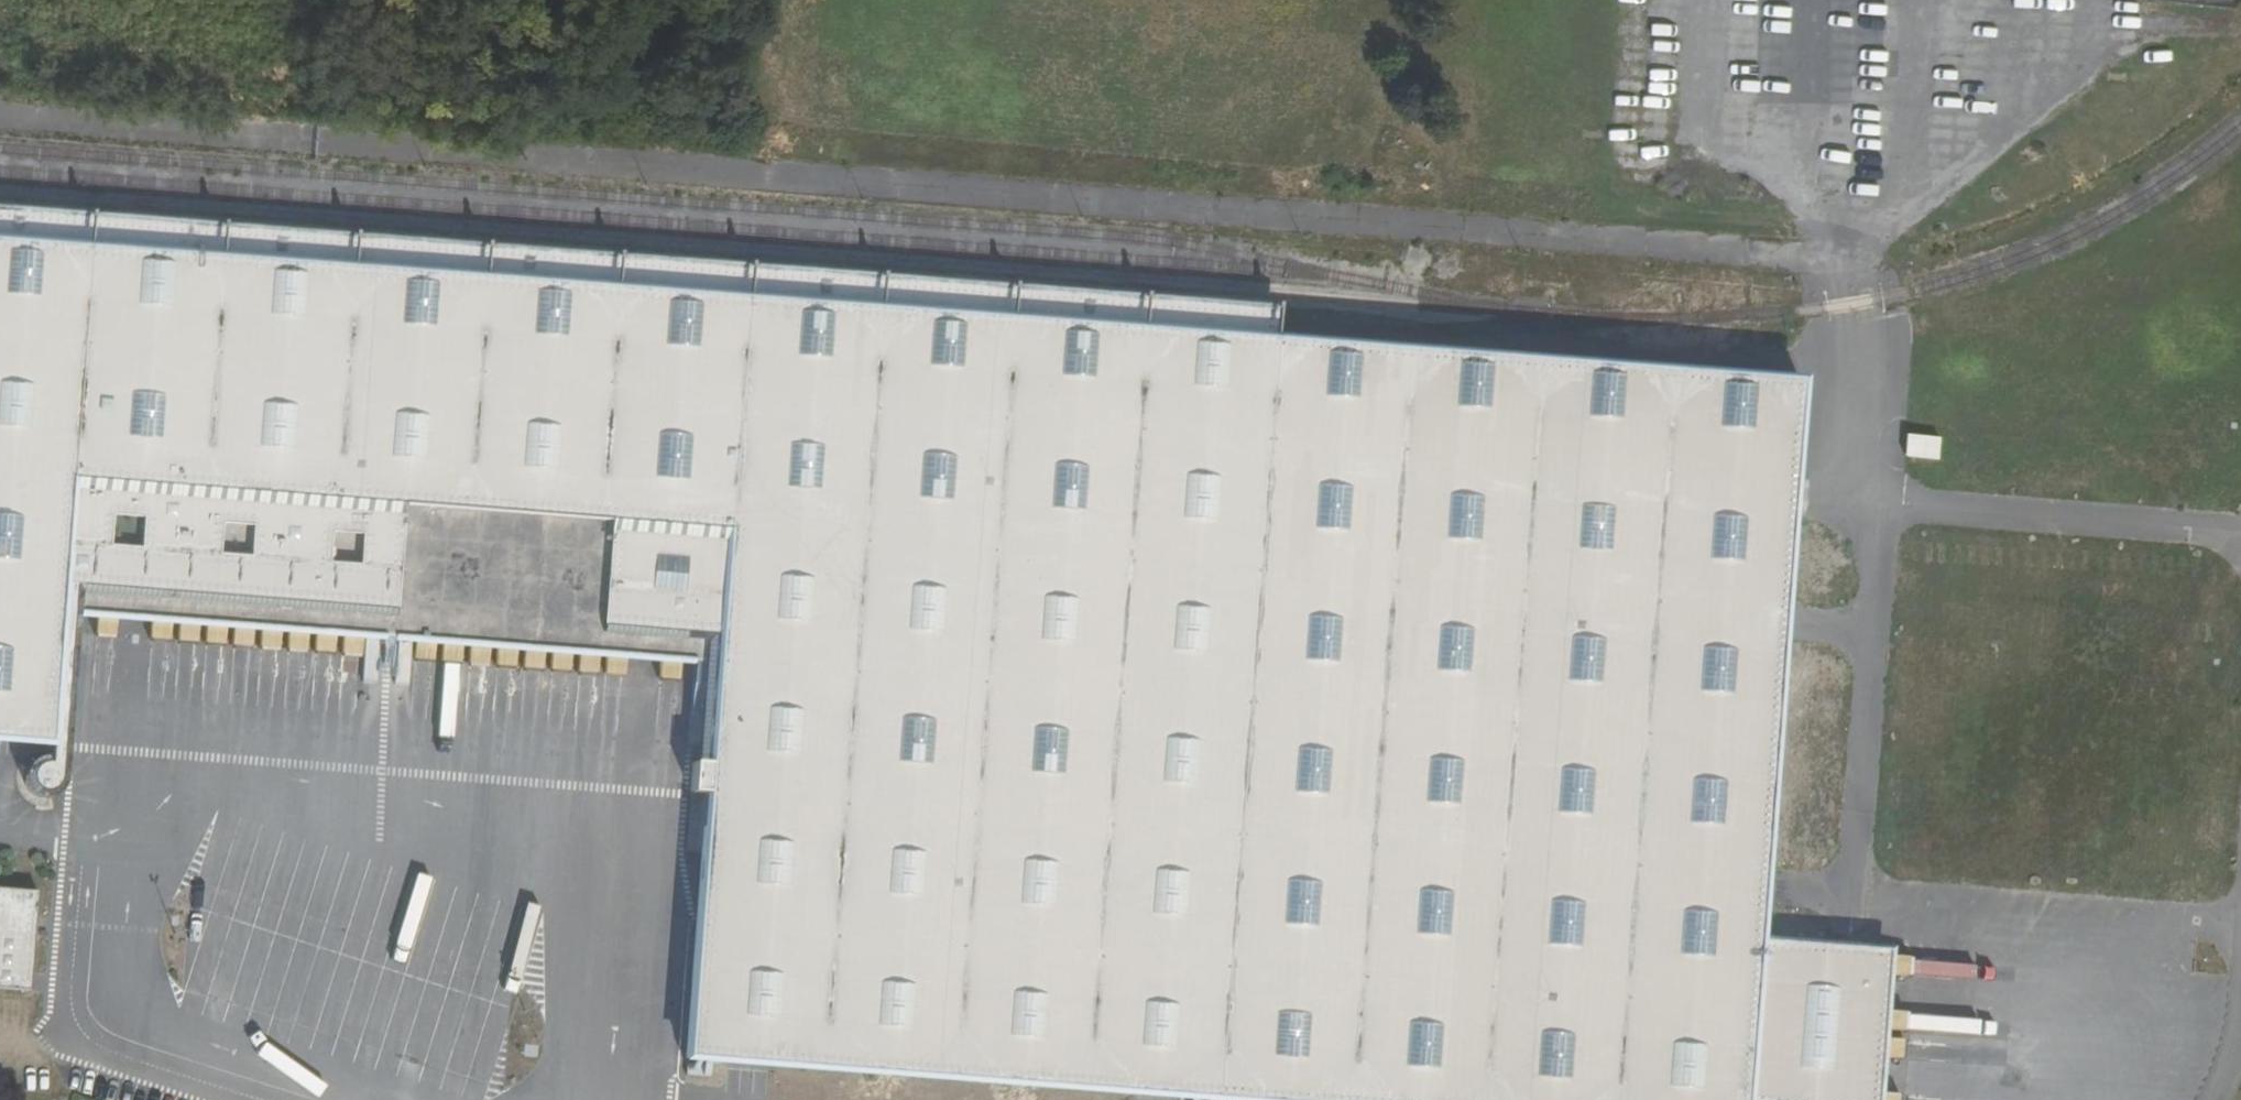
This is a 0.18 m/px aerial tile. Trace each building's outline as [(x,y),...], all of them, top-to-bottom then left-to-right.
[(1272,330),(1274,300),(0,200),(0,229),(1272,330)] [(1272,330),(0,229),(0,741),(19,743),(28,607),(52,609),(684,649),(707,653),(704,776),(673,1057),(1244,1099),(1871,1099),(1887,946),(1758,939),(1802,371),(1272,330)] [(38,781),(52,609),(28,607),(19,743),(18,764),(24,766),(29,770),(32,775),(34,780),(38,781)] [(707,653),(684,649),(677,775),(704,776),(707,653)] [(34,784),(34,780),(32,775),(29,770),(24,766),(18,764),(12,764),(6,766),(1,769),(0,771),(0,796),(2,799),(6,802),(12,804),(18,805),(24,803),(28,800),(32,795),(34,789),(34,784)]
